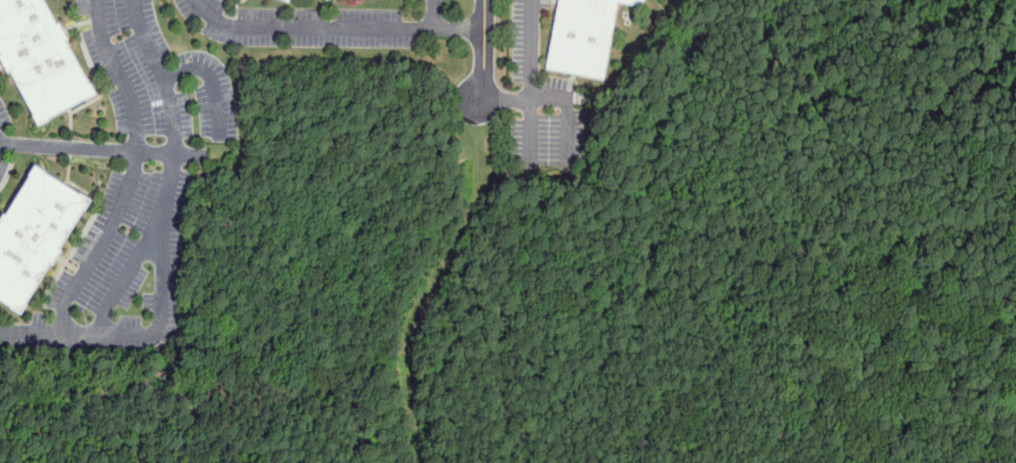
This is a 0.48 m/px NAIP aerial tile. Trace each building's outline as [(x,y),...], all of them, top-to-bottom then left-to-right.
[(39,123),(96,93),(45,0),(0,0),(0,50),(39,123)] [(548,68),(606,79),(621,2),(642,4),(643,0),(561,0),(548,68)] [(0,225),(0,300),(19,312),(88,200),(35,168),(0,225)]
